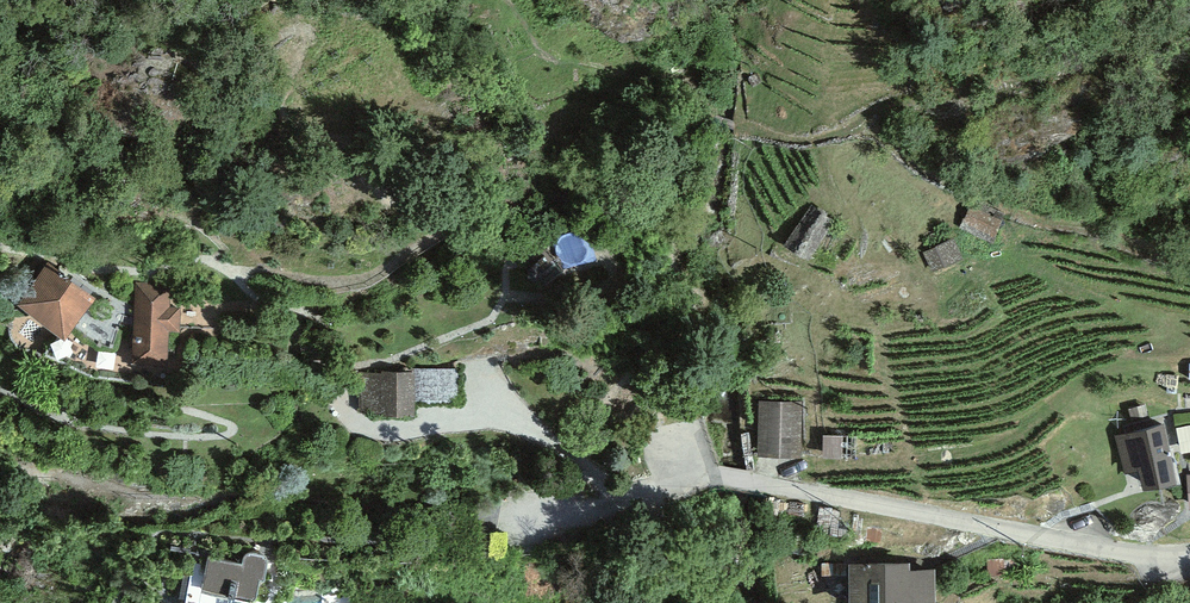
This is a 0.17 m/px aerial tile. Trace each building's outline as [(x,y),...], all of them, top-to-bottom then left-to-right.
[(833,219),(808,203),(783,241),(808,258),(833,219)] [(1002,219),(971,204),(960,226),(991,242),(1002,219)] [(963,257),(953,236),(923,249),(932,270),(963,257)] [(49,257),(18,296),(64,332),(95,294),(49,257)] [(171,285),(136,283),(130,359),(166,362),(169,328),(178,329),(180,305),(169,304),(171,285)] [(413,367),(413,370),(413,400),(461,400),(460,367),(413,367)] [(413,370),(359,371),(360,411),(413,410),(413,400),(413,370)] [(803,401),(759,399),(757,455),(801,456),(803,401)] [(1161,420),(1115,432),(1125,470),(1138,467),(1143,485),(1176,477),(1161,420)] [(842,433),(822,433),(821,455),(842,455),(842,433)] [(191,562),(183,602),(188,602),(252,602),(257,576),(263,577),(266,559),(265,555),(262,552),(252,549),(247,551),(243,555),(242,560),(208,554),(206,565),(191,562)] [(849,558),(849,602),(934,602),(934,565),(909,565),(909,558),(849,558)]
